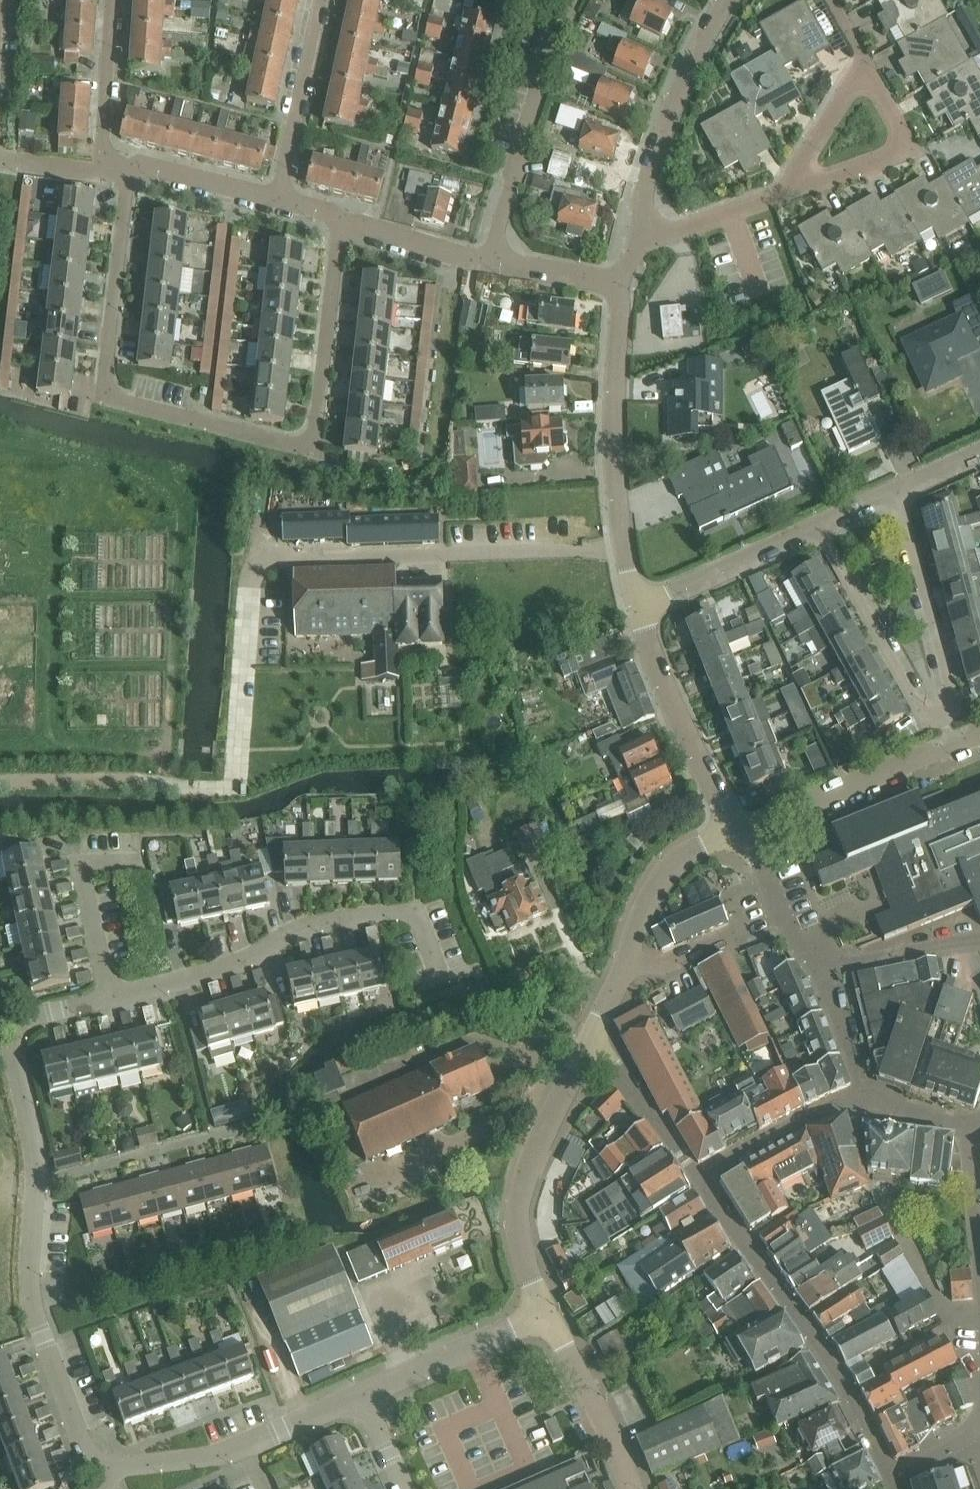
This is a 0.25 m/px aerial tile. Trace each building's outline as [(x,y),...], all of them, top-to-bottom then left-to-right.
[(97,10),(82,9),(83,0),(70,0),(67,31),(95,33),(97,10)] [(135,8),(174,11),(175,3),(164,2),(164,0),(136,0),(135,8)] [(219,7),(227,8),(228,0),(220,0),(219,7)] [(275,0),(259,0),(258,4),(268,6),(265,19),(294,26),(298,5),(275,0)] [(355,0),(352,0),(347,20),(386,28),(387,22),(376,19),(379,5),(355,0)] [(414,6),(423,8),(425,0),(415,0),(414,6)] [(658,0),(638,0),(634,9),(638,11),(631,25),(662,40),(673,17),(659,10),(660,6),(656,4),(658,0)] [(946,18),(936,0),(882,0),(888,11),(876,18),(885,32),(898,25),(906,40),(943,20),(946,18)] [(595,22),(602,9),(590,3),(584,17),(595,22)] [(783,69),(797,61),(804,74),(819,66),(812,54),(828,45),(804,3),(759,28),(774,54),(783,69)] [(192,4),(191,12),(210,14),(210,5),(192,4)] [(174,11),(135,8),(134,29),(162,31),(163,18),(174,19),(174,11)] [(191,12),(191,20),(209,21),(210,14),(191,12)] [(457,21),(454,30),(462,32),(461,37),(490,45),(496,22),(467,14),(465,23),(457,21)] [(232,17),(220,15),(217,30),(229,33),(232,17)] [(294,26),(265,19),(262,34),(252,31),(250,38),(289,46),(294,26)] [(442,31),(444,22),(430,19),(427,28),(442,31)] [(386,28),(347,20),(343,41),(371,47),(374,34),(384,36),(386,28)] [(967,63),(943,20),(906,40),(900,43),(908,58),(897,64),(906,80),(919,72),(927,86),(967,63)] [(629,37),(602,25),(598,36),(613,42),(608,51),(619,57),(614,67),(643,81),(655,58),(626,44),(629,37)] [(442,31),(427,28),(425,37),(440,41),(442,31)] [(162,31),(134,29),(132,50),(172,53),(172,44),(161,44),(162,31)] [(229,33),(217,30),(215,41),(227,43),(229,33)] [(95,33),(67,31),(65,65),(78,66),(79,56),(93,57),(95,33)] [(401,42),(416,45),(417,36),(403,33),(401,42)] [(970,40),(979,57),(979,56),(979,35),(970,40)] [(490,45),(461,37),(455,60),(484,67),(490,45)] [(289,46),(250,38),(249,45),(259,48),(256,60),(285,67),(289,46)] [(371,47),(343,41),(338,61),(377,70),(379,62),(368,60),(371,47)] [(172,53),(132,50),(130,72),(159,74),(160,59),(171,60),(172,53)] [(172,60),(172,63),(184,64),(184,54),(172,53),(172,60)] [(626,115),(629,116),(634,106),(631,104),(635,94),(603,80),(607,71),(571,54),(566,67),(592,77),(588,87),(600,92),(594,105),(625,118),(626,115)] [(783,69),(774,54),(730,79),(745,105),(754,120),(768,113),(775,125),(790,117),(783,105),(798,97),(783,69)] [(285,67),(256,60),(253,74),(243,72),(241,79),(280,87),(285,67)] [(484,67),(455,60),(449,82),(479,90),(484,67)] [(361,88),(364,75),(375,77),(375,78),(387,81),(389,73),(377,70),(338,61),(334,82),(361,88)] [(926,106),(934,121),(946,114),(955,129),(970,120),(979,135),(979,78),(971,61),(967,63),(967,64),(929,85),(930,86),(937,100),(926,106)] [(211,72),(223,75),(225,67),(212,64),(211,72)] [(399,75),(408,77),(411,67),(402,65),(399,75)] [(432,78),(434,68),(419,65),(417,74),(432,78)] [(432,78),(417,74),(415,84),(429,87),(432,78)] [(280,87),(241,79),(240,86),(250,88),(247,102),(276,108),(280,87)] [(90,117),(92,93),(77,92),(77,81),(64,80),(62,115),(90,117)] [(361,88),(334,82),(329,102),(368,111),(369,104),(358,101),(361,88)] [(479,90),(449,82),(443,105),(473,112),(479,90)] [(138,102),(141,92),(129,90),(128,99),(132,100),(122,140),(145,146),(152,119),(140,116),(143,103),(138,102)] [(209,90),(208,96),(218,99),(220,93),(209,90)] [(182,114),(185,102),(176,100),(174,112),(182,114)] [(368,111),(329,102),(324,124),(352,130),(356,115),(366,117),(368,111)] [(473,112),(443,105),(438,127),(467,135),(473,112)] [(562,117),(579,122),(583,111),(566,105),(562,117)] [(754,120),(745,105),(701,130),(723,171),(738,162),(746,176),(760,167),(754,156),(769,148),(754,120)] [(182,114),(174,112),(171,124),(152,119),(145,146),(168,152),(174,124),(179,125),(182,114)] [(226,125),(229,114),(222,112),(219,123),(226,125)] [(421,124),(423,115),(408,112),(406,121),(421,124)] [(90,117),(62,115),(59,149),(73,150),(74,140),(88,141),(90,117)] [(22,116),(19,153),(31,155),(35,117),(22,116)] [(421,124),(406,121),(404,131),(419,134),(421,124)] [(585,121),(581,134),(585,135),(580,151),(613,162),(621,138),(605,132),(606,128),(585,121)] [(226,125),(219,123),(216,135),(197,130),(190,158),(213,163),(220,136),(224,137),(226,125)] [(197,130),(179,125),(174,124),(168,152),(190,158),(197,130)] [(467,135),(438,127),(432,150),(461,158),(467,135)] [(224,137),(220,136),(213,163),(236,169),(242,142),(224,137)] [(384,136),(382,144),(391,146),(393,138),(384,136)] [(236,169),(259,175),(262,161),(272,164),(275,150),(242,142),(236,169)] [(368,161),(371,149),(362,147),(359,159),(368,161)] [(572,160),(555,154),(548,175),(565,181),(572,160)] [(338,166),(305,158),(301,172),(311,174),(307,187),(331,193),(338,166)] [(368,161),(359,159),(356,170),(338,166),(331,193),(354,199),(360,171),(366,173),(368,161)] [(979,174),(972,162),(943,178),(946,183),(966,218),(979,211),(979,174)] [(384,177),(366,173),(360,171),(354,199),(377,204),(384,177)] [(556,184),(535,178),(532,190),(552,196),(556,184)] [(946,183),(931,192),(923,179),(894,196),(897,201),(918,236),(933,228),(940,240),(969,223),(966,218),(946,183)] [(23,189),(20,214),(30,215),(33,190),(23,189)] [(592,231),(595,229),(597,222),(595,218),(598,207),(578,202),(579,198),(555,191),(552,204),(564,207),(559,224),(569,227),(567,236),(581,239),(583,231),(591,233),(592,231)] [(94,197),(61,193),(58,219),(91,223),(94,197)] [(427,200),(420,198),(416,213),(424,215),(422,222),(444,228),(451,198),(429,193),(427,200)] [(882,209),(875,197),(846,213),(849,218),(870,254),(885,245),(892,257),(921,241),(918,236),(897,201),(882,209)] [(849,218),(835,226),(828,214),(798,231),(821,271),(836,263),(843,276),(873,259),(870,254),(849,218)] [(29,216),(20,215),(17,240),(26,241),(29,216)] [(188,220),(155,216),(152,242),(185,246),(188,220)] [(91,223),(58,219),(55,244),(88,248),(91,223)] [(224,251),(227,228),(217,227),(215,250),(224,251)] [(238,267),(241,241),(232,240),(229,266),(238,267)] [(185,246),(152,242),(149,267),(182,271),(185,246)] [(88,248),(55,244),(52,269),(85,273),(88,248)] [(304,248),(272,245),(269,270),(301,274),(304,248)] [(224,251),(215,250),(212,275),(221,276),(224,251)] [(923,260),(912,266),(918,277),(929,270),(923,260)] [(238,267),(229,266),(226,291),(235,292),(238,267)] [(182,271),(149,267),(146,292),(179,296),(182,271)] [(85,273),(52,269),(49,294),(82,298),(85,273)] [(301,274),(269,270),(266,296),(298,299),(301,274)] [(221,276),(212,275),(209,300),(218,301),(221,276)] [(397,280),(365,276),(362,302),(394,306),(397,280)] [(945,296),(937,279),(917,288),(925,305),(945,296)] [(434,310),(436,290),(426,288),(424,309),(434,310)] [(235,292),(226,291),(223,316),(233,317),(235,292)] [(179,296),(146,292),(143,317),(176,321),(179,296)] [(82,298),(49,294),(47,319),(79,323),(82,298)] [(816,294),(809,299),(817,308),(823,303),(816,294)] [(298,299),(266,296),(263,321),(295,324),(298,299)] [(906,345),(908,351),(907,355),(910,362),(914,364),(927,391),(958,377),(953,366),(950,365),(952,358),(955,359),(975,350),(972,344),(979,340),(979,309),(974,297),(954,306),(960,320),(906,345)] [(218,301),(209,300),(206,325),(215,326),(218,301)] [(394,306),(362,302),(359,327),(391,331),(394,306)] [(575,315),(571,315),(572,306),(542,302),(542,311),(520,308),(519,321),(527,322),(527,324),(540,326),(540,327),(573,331),(575,315)] [(478,305),(465,303),(460,329),(472,331),(478,305)] [(489,308),(478,305),(474,326),(485,329),(489,308)] [(434,310),(424,309),(421,335),(431,336),(434,310)] [(687,316),(686,310),(661,312),(664,342),(682,340),(680,317),(687,316)] [(233,317),(223,316),(220,341),(230,342),(233,317)] [(176,321),(143,317),(140,342),(173,346),(176,321)] [(79,323),(47,319),(44,344),(76,348),(79,323)] [(295,324),(263,321),(260,346),(292,350),(295,324)] [(215,326),(206,325),(203,350),(212,351),(215,326)] [(391,331),(359,327),(356,352),(388,356),(391,331)] [(431,336),(421,335),(418,360),(428,361),(431,336)] [(746,361),(761,355),(755,339),(739,345),(746,361)] [(571,347),(521,341),(519,354),(514,353),(513,364),(568,371),(568,365),(570,365),(570,362),(569,361),(571,347)] [(173,346),(140,342),(137,368),(170,372),(173,346)] [(76,348),(44,344),(41,370),(74,373),(76,348)] [(292,350),(260,346),(258,371),(289,375),(292,350)] [(212,351),(203,350),(200,375),(209,376),(212,351)] [(851,382),(821,396),(848,454),(880,440),(865,408),(880,401),(856,351),(841,358),(844,366),(851,382)] [(388,356),(356,352),(353,378),(385,381),(388,356)] [(428,361),(418,360),(415,385),(425,386),(428,361)] [(670,439),(696,439),(696,431),(712,431),(712,405),(721,405),(720,364),(701,364),(701,369),(690,369),(690,389),(675,389),(675,403),(670,403),(670,439)] [(1,365),(0,376),(0,390),(7,391),(11,366),(1,365)] [(227,368),(217,367),(214,392),(224,393),(227,368)] [(880,369),(872,373),(880,389),(887,386),(880,369)] [(74,373),(41,370),(38,395),(71,398),(74,373)] [(289,375),(258,371),(255,396),(287,400),(289,375)] [(385,381),(353,378),(350,403),(382,407),(385,381)] [(563,410),(562,384),(526,385),(527,411),(563,410)] [(425,386),(415,385),(412,410),(422,411),(425,386)] [(224,393),(214,392),(212,413),(221,414),(224,393)] [(287,400),(255,396),(252,422),(284,426),(287,400)] [(382,407),(350,403),(347,428),(380,432),(382,407)] [(505,422),(504,408),(475,411),(476,424),(505,422)] [(422,411),(412,410),(410,435),(419,436),(422,411)] [(793,423),(783,428),(793,450),(804,445),(793,423)] [(562,438),(561,426),(506,431),(507,440),(522,439),(524,464),(529,468),(543,467),(547,462),(546,454),(563,453),(563,450),(567,448),(566,440),(562,438)] [(367,473),(369,457),(377,457),(380,432),(347,428),(344,454),(348,454),(346,470),(367,473)] [(419,436),(410,435),(407,461),(416,462),(419,436)] [(717,454),(667,477),(677,500),(682,497),(698,531),(722,520),(723,522),(729,520),(726,512),(772,491),(773,494),(791,486),(774,450),(749,461),(753,470),(729,481),(717,454)] [(454,460),(455,472),(476,470),(475,459),(454,460)] [(417,461),(416,475),(427,476),(428,462),(417,461)] [(966,530),(963,520),(958,521),(951,495),(934,500),(937,513),(922,517),(929,541),(968,530),(968,529),(966,530)] [(349,516),(284,519),(284,544),(348,542),(349,548),(439,544),(438,519),(349,522),(349,516)] [(935,564),(963,556),(974,553),(968,530),(929,541),(935,564)] [(935,564),(941,587),(979,577),(979,567),(978,567),(974,566),(966,568),(963,556),(935,564)] [(832,592),(817,566),(793,579),(808,606),(832,592)] [(375,667),(361,667),(362,682),(398,681),(397,647),(442,646),(440,584),(395,586),(395,570),(293,574),(296,639),(374,636),(375,667)] [(941,587),(947,611),(975,603),(975,602),(979,600),(979,586),(979,577),(941,587)] [(785,618),(770,592),(757,599),(771,626),(785,618)] [(804,623),(793,630),(799,639),(809,633),(819,627),(844,613),(832,592),(808,606),(797,612),(804,623)] [(975,603),(947,611),(953,633),(979,626),(979,622),(975,603)] [(856,634),(844,613),(819,627),(831,647),(856,634)] [(723,638),(714,615),(687,625),(696,649),(723,638)] [(745,629),(741,620),(730,624),(734,633),(745,629)] [(953,633),(959,657),(979,651),(979,626),(953,633)] [(748,637),(745,629),(734,633),(737,642),(748,637)] [(809,633),(799,639),(804,647),(814,641),(809,633)] [(867,655),(856,634),(831,647),(843,669),(867,655)] [(732,660),(723,638),(696,649),(705,671),(732,660)] [(603,643),(558,661),(564,678),(577,673),(586,697),(607,689),(623,730),(654,718),(635,668),(615,675),(610,660),(605,662),(603,656),(608,655),(603,643)] [(959,657),(967,686),(979,683),(979,651),(959,657)] [(843,669),(832,674),(822,680),(827,689),(835,684),(838,688),(850,682),(854,689),(879,676),(867,655),(843,669)] [(740,682),(732,660),(705,671),(714,693),(740,682)] [(762,673),(759,664),(748,669),(751,678),(762,673)] [(804,670),(793,676),(801,692),(812,686),(804,670)] [(766,682),(762,673),(751,678),(755,686),(766,682)] [(861,702),(840,713),(845,722),(891,697),(879,676),(854,689),(861,702)] [(749,705),(740,682),(714,693),(723,716),(749,705)] [(812,686),(801,692),(811,713),(823,707),(813,686),(812,686)] [(903,718),(891,697),(845,722),(849,730),(871,719),(878,732),(873,735),(879,746),(898,735),(892,724),(903,718)] [(803,708),(799,699),(787,705),(791,714),(803,708)] [(758,727),(749,705),(723,716),(731,737),(758,727)] [(780,718),(777,709),(766,713),(769,722),(780,718)] [(840,714),(835,717),(839,724),(844,721),(840,714)] [(809,720),(796,726),(800,735),(813,730),(809,720)] [(758,727),(731,737),(740,760),(767,749),(767,751),(775,748),(777,747),(768,723),(758,727)] [(660,760),(648,737),(619,751),(613,740),(598,747),(604,759),(609,756),(620,779),(660,760)] [(775,748),(767,751),(767,749),(740,760),(751,788),(761,784),(766,795),(786,787),(782,776),(785,774),(775,748)] [(630,800),(625,803),(577,823),(582,835),(604,826),(603,825),(630,813),(630,815),(648,806),(643,797),(671,784),(660,760),(620,779),(625,790),(630,800)] [(831,771),(826,762),(812,769),(816,778),(831,771)] [(967,805),(964,799),(943,807),(938,795),(920,802),(917,795),(831,830),(840,850),(811,862),(822,890),(844,881),(875,869),(886,897),(893,912),(875,919),(884,942),(974,906),(979,920),(979,800),(967,805)] [(477,801),(466,805),(473,822),(484,818),(477,801)] [(349,839),(359,839),(359,824),(349,824),(349,839)] [(371,824),(372,838),(382,837),(382,824),(371,824)] [(336,839),(335,825),(325,825),(326,839),(336,839)] [(313,840),(313,826),(303,826),(304,841),(313,840)] [(633,836),(627,843),(637,853),(644,846),(633,836)] [(292,849),(292,841),(267,842),(273,874),(285,874),(285,887),(309,886),(307,849),(292,849)] [(377,883),(376,846),(353,847),(355,884),(377,883)] [(401,883),(400,846),(376,846),(377,883),(401,883)] [(355,884),(353,847),(331,848),(332,885),(355,884)] [(332,885),(331,848),(307,849),(309,886),(332,885)] [(39,850),(0,859),(0,883),(7,882),(45,873),(39,850)] [(546,913),(525,862),(517,865),(511,850),(495,856),(494,852),(483,857),(483,856),(467,862),(479,892),(484,890),(494,916),(490,918),(496,933),(508,927),(510,932),(527,925),(526,922),(546,913)] [(242,866),(238,851),(229,853),(232,868),(242,866)] [(220,871),(217,856),(207,858),(210,873),(220,871)] [(198,876),(195,861),(185,863),(188,878),(198,876)] [(68,872),(66,863),(51,866),(53,875),(68,872)] [(269,907),(261,871),(237,876),(245,912),(269,907)] [(50,895),(45,873),(7,882),(12,904),(50,895)] [(245,912),(237,876),(215,880),(223,917),(245,912)] [(223,917),(215,880),(193,885),(201,922),(223,917)] [(74,894),(71,885),(57,889),(59,898),(74,894)] [(160,892),(167,925),(177,923),(178,927),(201,922),(193,885),(171,890),(160,892)] [(55,918),(50,895),(12,904),(17,926),(55,918)] [(730,926),(719,900),(651,929),(662,955),(730,926)] [(79,917),(76,907),(62,911),(64,920),(79,917)] [(17,926),(5,929),(10,951),(22,948),(60,940),(55,918),(17,926)] [(83,939),(81,929),(66,932),(69,943),(83,939)] [(379,943),(376,929),(366,931),(369,945),(379,943)] [(357,948),(354,934),(344,936),(347,950),(357,948)] [(335,953),(331,939),(321,941),(325,955),(335,953)] [(65,962),(60,940),(22,948),(27,970),(65,962)] [(312,958),(309,944),(299,947),(302,961),(312,958)] [(89,961),(87,951),(71,955),(73,965),(89,961)] [(386,988),(378,951),(354,957),(362,994),(386,988)] [(362,994),(354,957),(331,962),(340,999),(362,994)] [(769,1036),(752,1001),(751,1001),(729,957),(701,969),(740,1048),(745,1045),(750,1055),(772,1045),(768,1037),(769,1036)] [(918,965),(922,985),(924,985),(937,983),(940,982),(937,971),(943,970),(941,961),(918,965)] [(70,985),(65,962),(27,970),(32,994),(70,985)] [(340,999),(331,962),(309,967),(318,1004),(340,999)] [(809,985),(795,964),(775,973),(785,995),(809,985)] [(918,965),(857,976),(877,1057),(887,1055),(896,1058),(905,1032),(893,1028),(892,1023),(900,1021),(902,1013),(913,1017),(924,985),(922,985),(918,965)] [(318,1004),(309,967),(287,972),(295,1009),(318,1004)] [(266,986),(262,971),(253,974),(257,988),(266,986)] [(94,983),(92,973),(76,977),(79,987),(94,983)] [(244,992),(240,977),(230,980),(234,995),(244,992)] [(756,1001),(767,995),(759,980),(748,986),(756,1001)] [(924,985),(913,1017),(902,1013),(900,1021),(892,1023),(893,1028),(905,1032),(896,1058),(887,1055),(877,1057),(883,1082),(909,1090),(943,991),(938,989),(938,986),(937,983),(924,985)] [(223,998),(218,984),(209,986),(213,1001),(223,998)] [(822,1016),(809,985),(785,995),(799,1025),(822,1016)] [(715,1017),(702,990),(669,1006),(682,1032),(715,1017)] [(955,1054),(972,1001),(944,991),(911,1091),(974,1112),(979,1092),(979,1063),(955,1054)] [(268,1001),(266,994),(243,1001),(253,1038),(276,1031),(275,1028),(284,1026),(277,998),(268,1001)] [(253,1038),(243,1001),(221,1007),(231,1044),(253,1038)] [(667,1043),(647,1006),(614,1025),(664,1115),(669,1112),(699,1164),(725,1149),(711,1128),(667,1043)] [(202,1029),(190,1033),(196,1054),(209,1050),(212,1062),(235,1055),(231,1044),(221,1007),(198,1014),(202,1029)] [(156,1024),(153,1009),(143,1011),(146,1026),(156,1024)] [(782,1010),(764,1019),(768,1027),(786,1018),(782,1010)] [(133,1029),(130,1014),(120,1017),(123,1031),(133,1029)] [(822,1016),(799,1025),(798,1026),(802,1036),(806,1034),(811,1044),(830,1037),(822,1016)] [(343,1018),(335,1020),(338,1029),(346,1027),(343,1018)] [(111,1034),(107,1019),(98,1022),(101,1036),(111,1034)] [(89,1039),(86,1024),(75,1027),(79,1041),(89,1039)] [(67,1044),(63,1030),(53,1032),(57,1047),(67,1044)] [(163,1070),(154,1032),(131,1038),(140,1075),(163,1070)] [(840,1060),(830,1037),(811,1044),(811,1045),(806,1047),(811,1058),(815,1056),(820,1065),(819,1068),(840,1060)] [(140,1075),(131,1038),(109,1043),(118,1080),(140,1075)] [(118,1080),(109,1043),(86,1048),(95,1085),(118,1080)] [(793,1051),(790,1044),(779,1050),(782,1056),(793,1051)] [(495,1088),(476,1047),(428,1068),(452,1123),(459,1121),(453,1107),(495,1088)] [(95,1085),(86,1048),(65,1053),(74,1090),(95,1085)] [(782,1056),(785,1063),(797,1058),(793,1051),(782,1056)] [(74,1090),(65,1053),(42,1058),(51,1095),(74,1090)] [(805,1107),(851,1087),(840,1060),(819,1068),(819,1069),(794,1080),(795,1081),(805,1107)] [(347,1088),(336,1063),(326,1067),(328,1071),(315,1077),(319,1085),(308,1090),(313,1103),(347,1088)] [(452,1123),(428,1068),(342,1106),(367,1162),(452,1123)] [(795,1081),(794,1080),(793,1078),(791,1080),(786,1070),(762,1082),(768,1094),(765,1096),(762,1088),(761,1089),(765,1097),(763,1098),(776,1123),(805,1107),(795,1081)] [(755,1086),(750,1076),(734,1084),(740,1094),(755,1086)] [(626,1102),(611,1086),(591,1106),(607,1121),(626,1102)] [(761,1089),(758,1091),(756,1087),(742,1095),(761,1131),(776,1123),(763,1098),(765,1097),(761,1089)] [(756,1124),(741,1095),(724,1104),(721,1099),(709,1105),(712,1111),(706,1114),(722,1143),(756,1124)] [(866,1180),(847,1116),(807,1131),(832,1200),(861,1189),(866,1180)] [(187,1119),(178,1125),(183,1132),(192,1125),(187,1119)] [(663,1147),(644,1123),(625,1137),(626,1138),(623,1141),(631,1152),(638,1161),(642,1158),(643,1159),(645,1161),(663,1147)] [(915,1132),(896,1130),(896,1129),(883,1127),(883,1129),(865,1126),(867,1173),(909,1178),(915,1132)] [(141,1149),(159,1144),(155,1128),(136,1133),(141,1149)] [(818,1167),(806,1133),(783,1145),(800,1177),(818,1167)] [(963,1186),(962,1158),(953,1157),(955,1138),(918,1133),(911,1184),(948,1189),(949,1184),(963,1186)] [(129,1140),(122,1147),(124,1154),(136,1151),(133,1139),(129,1140)] [(638,1161),(631,1152),(623,1141),(615,1147),(614,1146),(600,1157),(616,1176),(628,1166),(630,1168),(638,1161)] [(586,1152),(571,1145),(567,1154),(574,1157),(581,1161),(586,1152)] [(800,1177),(783,1145),(763,1155),(776,1179),(781,1187),(800,1177)] [(278,1185),(267,1146),(253,1150),(253,1148),(242,1150),(253,1192),(278,1185)] [(79,1150),(53,1157),(57,1172),(83,1165),(79,1150)] [(253,1192),(242,1150),(232,1153),(233,1156),(220,1160),(230,1198),(253,1192)] [(690,1189),(667,1152),(619,1182),(632,1202),(608,1218),(618,1235),(690,1189)] [(569,1167),(574,1157),(567,1154),(562,1163),(569,1167)] [(776,1179),(763,1155),(740,1167),(743,1171),(753,1191),(772,1182),(776,1179)] [(576,1170),(581,1161),(574,1157),(569,1167),(576,1170)] [(230,1198),(220,1160),(207,1163),(206,1160),(196,1163),(207,1204),(230,1198)] [(601,1160),(593,1165),(604,1183),(612,1178),(601,1160)] [(207,1204),(196,1163),(187,1165),(187,1168),(174,1172),(184,1210),(207,1204)] [(753,1191),(743,1171),(720,1183),(732,1201),(736,1207),(757,1196),(753,1191)] [(184,1210),(174,1172),(160,1176),(159,1173),(150,1176),(160,1216),(184,1210)] [(160,1216),(150,1176),(140,1178),(141,1181),(127,1185),(138,1223),(160,1216)] [(788,1209),(772,1182),(753,1191),(757,1196),(771,1220),(788,1209)] [(138,1223),(127,1185),(114,1188),(113,1185),(103,1188),(114,1229),(138,1223)] [(114,1229),(103,1188),(94,1191),(95,1193),(81,1197),(91,1235),(114,1229)] [(659,1228),(652,1232),(659,1242),(660,1241),(670,1235),(688,1223),(707,1213),(697,1198),(694,1193),(693,1194),(684,1198),(676,1202),(660,1213),(668,1224),(659,1228)] [(771,1220),(757,1196),(736,1207),(750,1232),(771,1220)] [(878,1210),(854,1222),(859,1232),(883,1220),(878,1210)] [(793,1234),(769,1251),(772,1256),(783,1270),(807,1254),(814,1249),(831,1239),(811,1212),(789,1227),(793,1234)] [(465,1241),(454,1213),(378,1245),(378,1244),(350,1256),(362,1285),(390,1273),(465,1241)] [(688,1223),(670,1235),(681,1251),(692,1243),(693,1245),(699,1241),(718,1228),(707,1213),(688,1223)] [(788,1225),(785,1220),(760,1238),(769,1251),(793,1234),(789,1227),(788,1225)] [(859,1232),(857,1233),(866,1251),(892,1238),(890,1235),(883,1220),(859,1232)] [(730,1248),(718,1228),(699,1241),(693,1245),(692,1243),(681,1251),(695,1272),(730,1248)] [(292,1239),(290,1231),(278,1234),(280,1242),(292,1239)] [(280,1242),(278,1234),(266,1237),(268,1245),(280,1242)] [(695,1272),(681,1251),(670,1235),(660,1241),(659,1242),(619,1269),(643,1305),(645,1307),(695,1272)] [(895,1244),(877,1255),(885,1269),(904,1258),(895,1244)] [(233,1255),(231,1247),(220,1249),(222,1257),(233,1255)] [(549,1252),(559,1275),(572,1269),(561,1247),(549,1252)] [(222,1257),(220,1249),(209,1252),(211,1260),(222,1257)] [(373,1347),(333,1249),(259,1279),(299,1377),(373,1347)] [(754,1280),(736,1254),(705,1276),(717,1293),(707,1300),(717,1314),(728,1307),(724,1302),(754,1280)] [(780,1272),(780,1273),(784,1279),(796,1295),(831,1274),(835,1280),(854,1269),(855,1268),(859,1266),(853,1256),(844,1261),(843,1259),(839,1261),(820,1274),(807,1254),(783,1270),(780,1272)] [(187,1267),(185,1259),(174,1262),(176,1270),(187,1267)] [(176,1270),(174,1262),(162,1265),(164,1273),(176,1270)] [(567,1292),(588,1280),(582,1269),(561,1280),(567,1292)] [(857,1273),(854,1269),(835,1280),(831,1274),(796,1295),(809,1313),(850,1287),(861,1280),(857,1273)] [(973,1300),(970,1272),(950,1273),(953,1302),(973,1300)] [(129,1282),(127,1274),(115,1277),(117,1285),(129,1282)] [(117,1285),(115,1277),(104,1280),(106,1288),(117,1285)] [(746,1332),(745,1331),(779,1311),(761,1284),(733,1303),(728,1307),(717,1314),(692,1331),(700,1343),(715,1333),(717,1335),(732,1327),(738,1336),(746,1332)] [(866,1305),(855,1288),(811,1315),(824,1331),(840,1321),(850,1315),(859,1327),(859,1328),(874,1319),(866,1305)] [(936,1318),(923,1291),(886,1312),(899,1337),(936,1318)] [(620,1295),(597,1308),(607,1327),(630,1315),(620,1295)] [(804,1348),(780,1313),(746,1332),(738,1336),(727,1342),(739,1364),(747,1359),(756,1375),(804,1348)] [(895,1339),(882,1314),(875,1319),(874,1319),(859,1328),(859,1327),(833,1342),(832,1343),(845,1365),(861,1357),(874,1350),(894,1340),(895,1339)] [(824,1331),(830,1339),(845,1329),(840,1321),(824,1331)] [(621,1330),(599,1342),(611,1364),(633,1353),(621,1330)] [(220,1332),(210,1335),(215,1349),(224,1346),(220,1332)] [(198,1340),(189,1343),(193,1357),(203,1354),(198,1340)] [(873,1415),(876,1421),(877,1420),(893,1412),(908,1404),(901,1391),(956,1364),(943,1340),(884,1371),(886,1376),(875,1382),(874,1381),(858,1388),(873,1416),(873,1415)] [(254,1378),(243,1347),(220,1355),(232,1386),(254,1378)] [(177,1348),(168,1351),(172,1365),(182,1362),(177,1348)] [(232,1386),(220,1355),(199,1363),(210,1394),(232,1386)] [(156,1356),(146,1359),(151,1373),(160,1370),(156,1356)] [(7,1357),(0,1360),(0,1384),(15,1379),(7,1357)] [(824,1380),(810,1357),(790,1366),(779,1371),(783,1376),(751,1390),(757,1404),(766,1401),(824,1380)] [(210,1394),(199,1363),(177,1371),(189,1402),(210,1394)] [(134,1364),(125,1367),(129,1381),(139,1378),(134,1364)] [(23,1380),(37,1375),(34,1365),(20,1370),(23,1380)] [(851,1373),(850,1373),(858,1388),(874,1381),(865,1365),(851,1373)] [(952,1371),(959,1383),(963,1381),(969,1378),(962,1366),(952,1371)] [(113,1371),(103,1374),(108,1388),(117,1385),(113,1371)] [(189,1402),(177,1371),(156,1379),(167,1410),(189,1402)] [(15,1379),(0,1384),(0,1409),(23,1401),(15,1379)] [(167,1410),(156,1379),(134,1387),(146,1418),(167,1410)] [(839,1403),(824,1380),(766,1401),(778,1428),(839,1403)] [(963,1381),(959,1383),(945,1388),(956,1413),(974,1405),(963,1381)] [(31,1401),(45,1396),(42,1387),(28,1392),(31,1401)] [(146,1418),(134,1387),(112,1395),(124,1426),(146,1418)] [(956,1420),(943,1389),(919,1400),(931,1430),(942,1425),(947,1427),(953,1424),(953,1421),(956,1420)] [(739,1442),(722,1399),(680,1419),(696,1459),(739,1442)] [(931,1430),(919,1400),(908,1404),(893,1412),(906,1439),(914,1435),(915,1437),(931,1430)] [(23,1401),(0,1409),(0,1433),(31,1422),(23,1401)] [(39,1422),(53,1417),(50,1408),(36,1413),(39,1422)] [(845,1454),(839,1442),(845,1439),(841,1430),(844,1429),(835,1412),(800,1429),(813,1455),(822,1450),(824,1455),(828,1463),(845,1454)] [(915,1437),(914,1435),(906,1439),(893,1412),(877,1420),(875,1421),(894,1460),(919,1447),(915,1437)] [(696,1459),(680,1419),(638,1439),(653,1476),(696,1459)] [(564,1439),(555,1420),(544,1425),(546,1428),(553,1444),(564,1439)] [(31,1422),(0,1433),(0,1437),(6,1455),(38,1444),(31,1422)] [(47,1444),(60,1439),(57,1429),(43,1434),(47,1444)] [(350,1461),(340,1439),(310,1452),(319,1474),(350,1461)] [(46,1465),(38,1444),(6,1455),(14,1476),(46,1465)] [(864,1453),(861,1446),(860,1446),(860,1447),(845,1454),(828,1463),(831,1470),(828,1471),(835,1484),(837,1488),(872,1488),(877,1486),(880,1484),(876,1476),(871,1466),(864,1453)] [(54,1465),(68,1460),(65,1451),(51,1456),(54,1465)] [(831,1470),(828,1463),(824,1455),(808,1462),(816,1478),(828,1471),(831,1470)] [(350,1461),(319,1474),(326,1488),(343,1488),(359,1482),(350,1461)] [(46,1465),(14,1476),(18,1488),(49,1488),(54,1487),(46,1465)] [(561,1477),(566,1488),(591,1488),(582,1468),(561,1477)] [(969,1475),(960,1471),(912,1486),(913,1488),(973,1488),(969,1475)] [(62,1487),(76,1482),(72,1472),(59,1477),(62,1487)] [(278,1488),(287,1488),(289,1488),(283,1475),(274,1479),(278,1488)] [(541,1486),(543,1488),(566,1488),(561,1477),(541,1486)]
